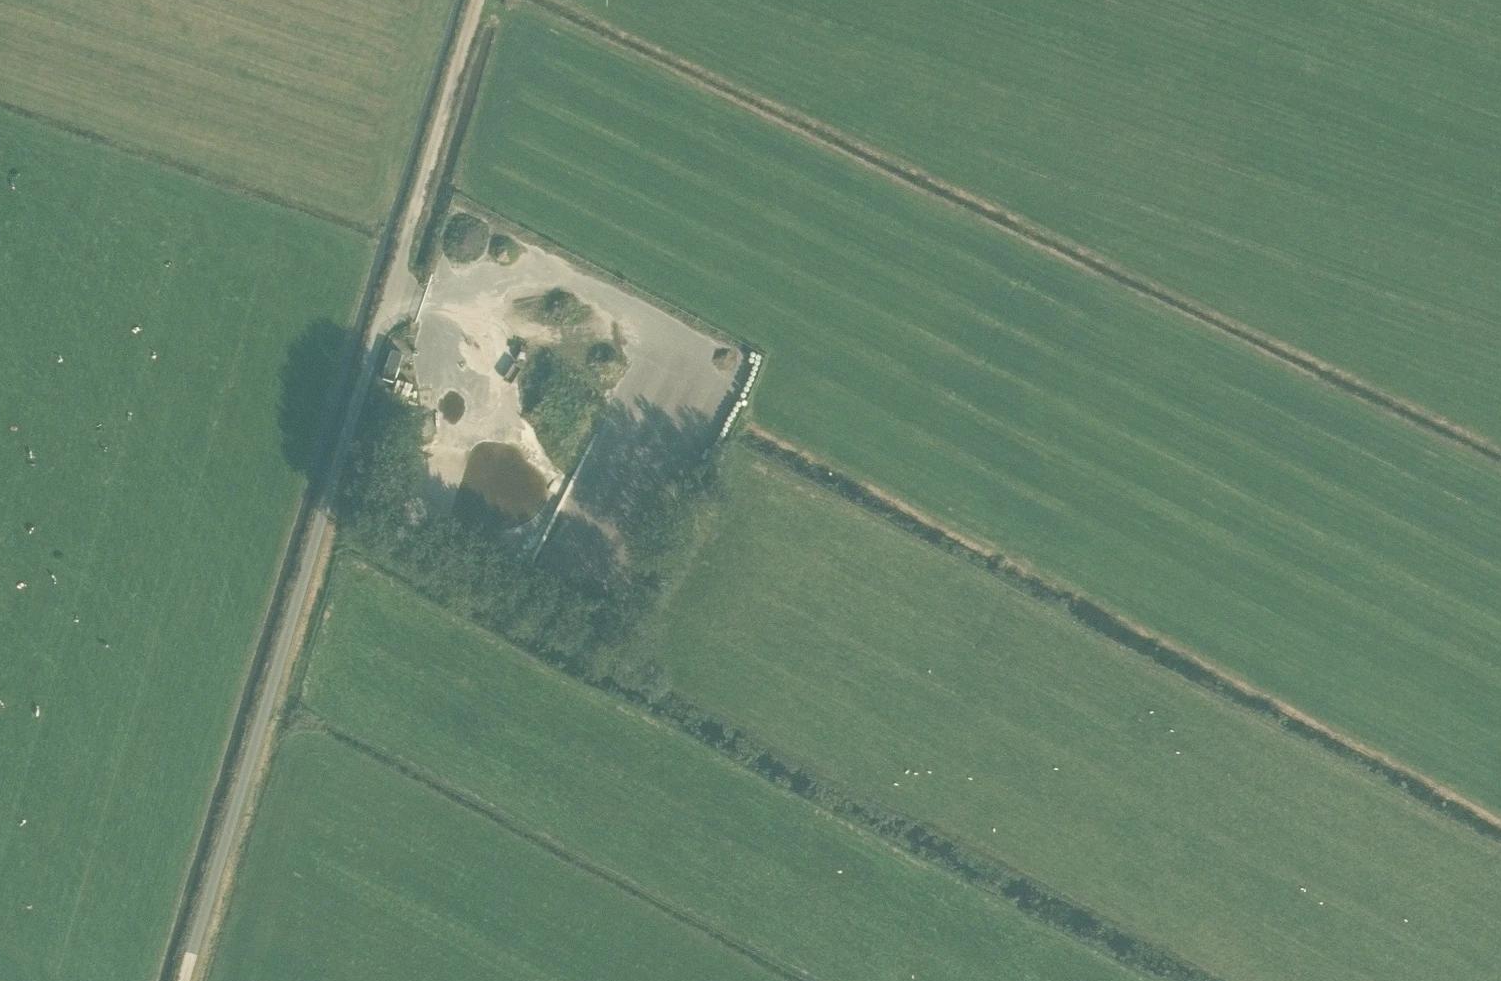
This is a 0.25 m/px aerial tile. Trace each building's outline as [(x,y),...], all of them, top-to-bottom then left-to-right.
[(405,355),(394,352),(384,382),(395,385),(405,355)] [(403,456),(410,437),(400,433),(393,452),(403,456)]
